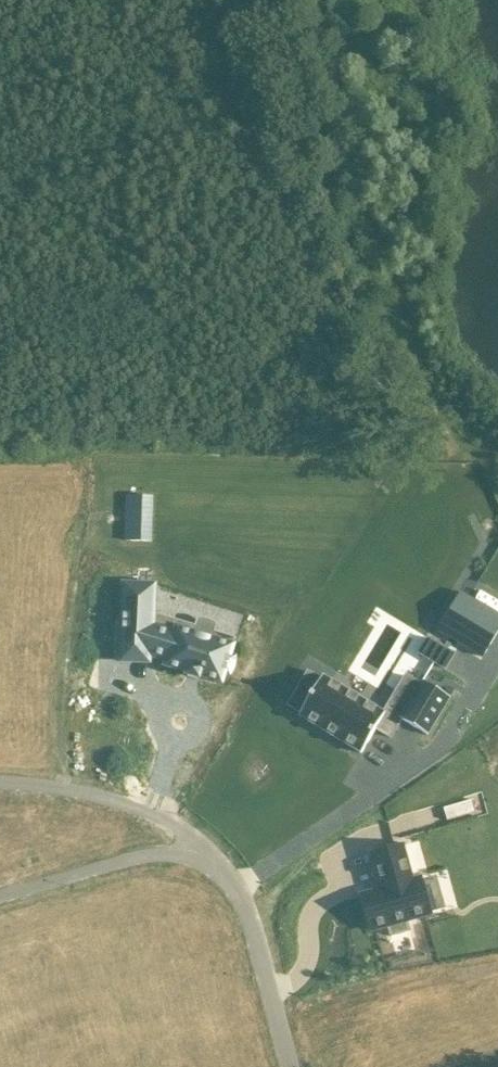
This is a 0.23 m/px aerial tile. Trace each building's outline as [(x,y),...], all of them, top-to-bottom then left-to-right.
[(187,672),(187,674),(189,675),(190,673),(198,676),(197,677),(199,678),(200,676),(223,683),(226,673),(230,674),(233,670),(235,665),(236,661),(236,656),(231,654),(234,644),(195,632),(196,627),(197,626),(196,626),(180,621),(178,621),(175,630),(154,624),(155,584),(124,583),(122,636),(150,637),(150,655),(166,660),(165,665),(187,672)] [(482,657),(497,631),(497,613),(461,591),(437,630),(482,657)] [(429,639),(420,653),(446,669),(455,654),(429,639)] [(406,676),(384,713),(323,676),(321,679),(309,671),(289,705),(301,712),(299,715),(361,753),(376,729),(391,738),(402,720),(428,735),(450,698),(423,681),(421,685),(406,676)] [(382,889),(361,895),(372,931),(388,927),(391,936),(410,931),(407,921),(432,914),(421,878),(413,880),(403,845),(373,854),(382,889)]
